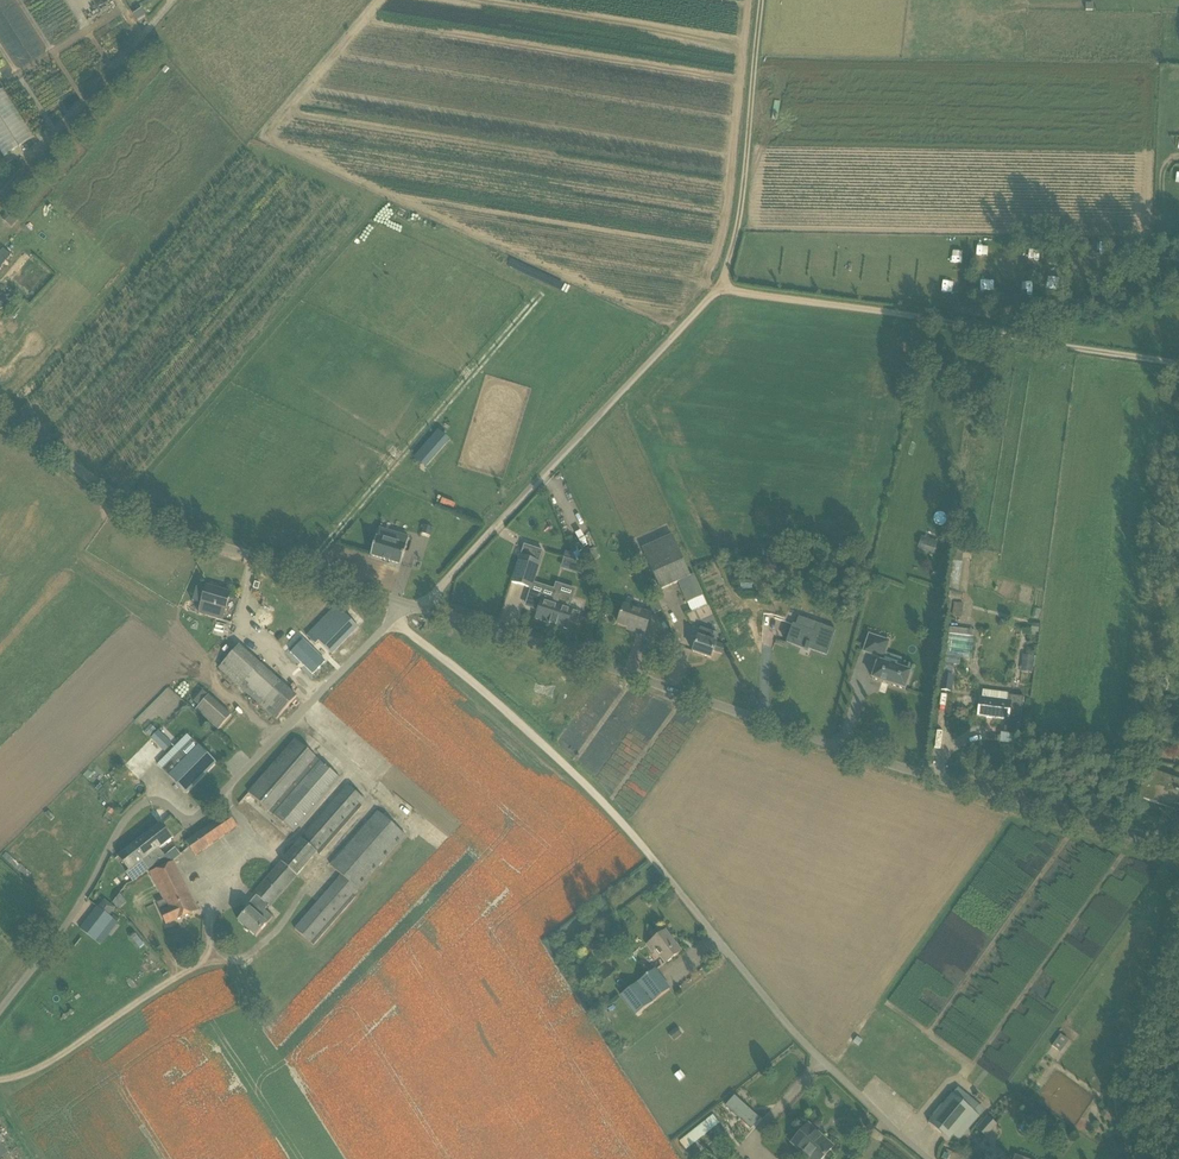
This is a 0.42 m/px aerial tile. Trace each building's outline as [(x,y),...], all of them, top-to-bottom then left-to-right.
[(146,17),(141,10),(133,14),(138,22),(146,17)] [(14,107),(4,92),(0,94),(0,148),(1,150),(30,132),(14,107)] [(15,225),(19,220),(9,211),(2,220),(8,225),(11,222),(15,225)] [(13,237),(21,244),(29,236),(21,229),(13,237)] [(822,267),(833,268),(833,257),(823,257),(822,267)] [(957,289),(957,280),(948,280),(947,289),(957,289)] [(1022,280),(1020,288),(1032,291),(1034,282),(1022,280)] [(975,283),(975,293),(986,293),(986,283),(975,283)] [(11,303),(6,294),(0,297),(0,309),(11,303)] [(426,468),(450,441),(438,431),(414,458),(426,468)] [(430,536),(432,529),(423,527),(421,534),(430,536)] [(408,538),(391,533),(388,542),(378,538),(377,538),(372,555),(401,564),(406,547),(405,547),(408,538)] [(580,555),(572,536),(567,539),(573,553),(577,562),(578,565),(584,563),(580,555)] [(660,591),(678,583),(691,577),(672,536),(642,550),(660,591)] [(938,542),(930,540),(927,547),(935,550),(938,542)] [(954,547),(952,560),(962,562),(963,548),(954,547)] [(595,549),(580,555),(584,563),(584,565),(599,559),(595,549)] [(563,558),(577,562),(573,553),(566,551),(563,558)] [(512,583),(531,589),(540,563),(520,557),(512,583)] [(762,560),(763,575),(777,574),(777,559),(762,560)] [(703,596),(698,583),(681,590),(687,604),(703,596)] [(199,615),(222,621),(230,593),(207,587),(199,615)] [(542,599),(536,619),(567,629),(569,622),(576,624),(580,613),(572,611),(573,609),(569,608),(572,598),(556,593),(552,602),(542,599)] [(962,618),(964,604),(954,603),(952,616),(962,618)] [(644,636),(652,613),(625,604),(618,624),(633,629),(632,632),(644,636)] [(726,619),(736,647),(754,640),(746,619),(753,617),(748,604),(738,608),(740,614),(726,619)] [(318,643),(332,655),(359,627),(337,606),(306,636),(315,645),(318,643)] [(1031,633),(1039,633),(1040,624),(1032,623),(1031,633)] [(793,624),(786,643),(794,646),(796,647),(808,651),(809,649),(827,656),(836,630),(817,624),(814,632),(793,624)] [(950,656),(973,657),(974,629),(950,628),(950,656)] [(701,629),(693,652),(711,659),(713,652),(722,654),(725,645),(717,642),(719,634),(710,631),(710,632),(701,629)] [(905,690),(911,673),(883,663),(890,642),(869,635),(863,653),(880,658),(878,662),(878,661),(872,679),(905,690)] [(303,641),(291,653),(313,674),(325,662),(303,641)] [(219,668),(268,712),(277,720),(297,697),(239,646),(219,668)] [(1023,656),(1022,664),(1033,665),(1034,658),(1023,656)] [(951,691),(953,674),(943,673),(941,690),(951,691)] [(1004,734),(1019,736),(1024,697),(1009,695),(1009,693),(983,690),(982,698),(980,697),(978,716),(1008,720),(1007,727),(1005,727),(1004,734)] [(209,695),(196,710),(219,730),(231,716),(209,695)] [(172,746),(158,732),(151,739),(165,753),(172,746)] [(186,760),(170,777),(186,793),(217,763),(200,746),(193,739),(180,753),(186,760)] [(294,833),(341,779),(296,740),(249,793),(294,833)] [(125,765),(121,760),(116,765),(120,769),(125,765)] [(1148,770),(1138,798),(1149,802),(1151,797),(1178,806),(1178,780),(1148,770)] [(319,856),(362,807),(360,805),(364,800),(348,786),(254,893),(257,896),(250,904),(252,906),(239,922),(256,937),(273,917),(265,910),(269,906),(270,907),(317,853),(319,856)] [(354,895),(398,845),(405,836),(378,812),(331,866),(342,876),(295,929),(314,946),(356,897),(354,895)] [(195,856),(237,827),(228,813),(186,842),(195,856)] [(172,839),(160,824),(132,846),(144,860),(142,862),(149,870),(166,857),(160,849),(172,839)] [(130,871),(127,873),(133,882),(149,870),(142,862),(144,860),(132,846),(118,857),(130,871)] [(166,925),(199,911),(174,860),(151,872),(150,873),(163,901),(157,904),(166,925)] [(88,919),(104,931),(109,936),(119,923),(98,907),(88,919)] [(681,952),(666,931),(646,946),(652,954),(655,952),(664,965),(681,952)] [(636,1016),(670,990),(655,970),(621,996),(636,1016)] [(674,1042),(680,1037),(674,1030),(668,1035),(674,1042)] [(1066,1039),(1061,1035),(1052,1047),(1058,1051),(1066,1039)] [(980,1116),(953,1094),(929,1123),(949,1141),(954,1135),(959,1140),(980,1116)] [(759,1121),(734,1098),(726,1107),(751,1129),(759,1121)] [(987,1115),(976,1128),(986,1138),(997,1125),(987,1115)] [(686,1151),(719,1124),(712,1116),(679,1142),(686,1151)] [(834,1147),(809,1124),(790,1144),(807,1158),(823,1158),(834,1147)]
